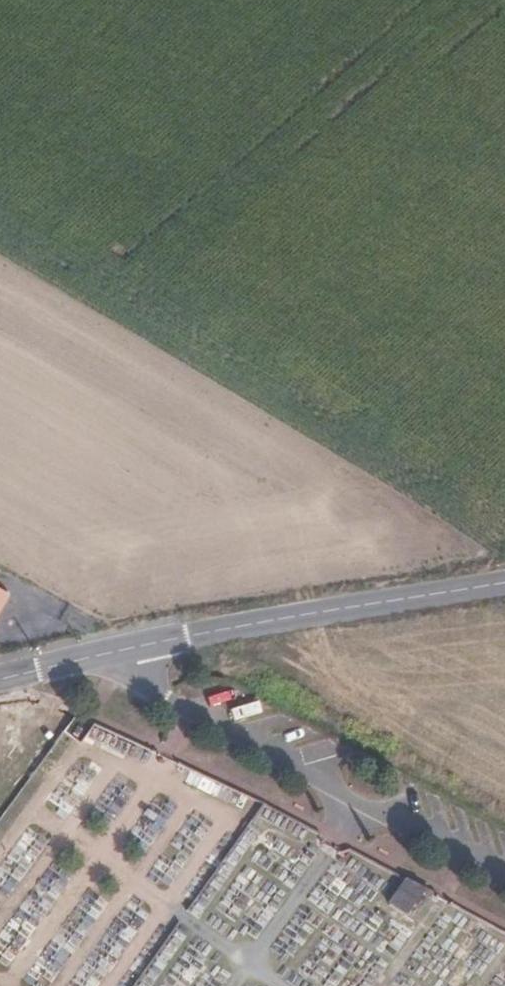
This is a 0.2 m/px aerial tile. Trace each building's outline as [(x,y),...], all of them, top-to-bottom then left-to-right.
[(18,774),(51,714),(33,704),(0,764),(18,774)] [(428,886),(409,876),(395,902),(414,913),(428,886)]
